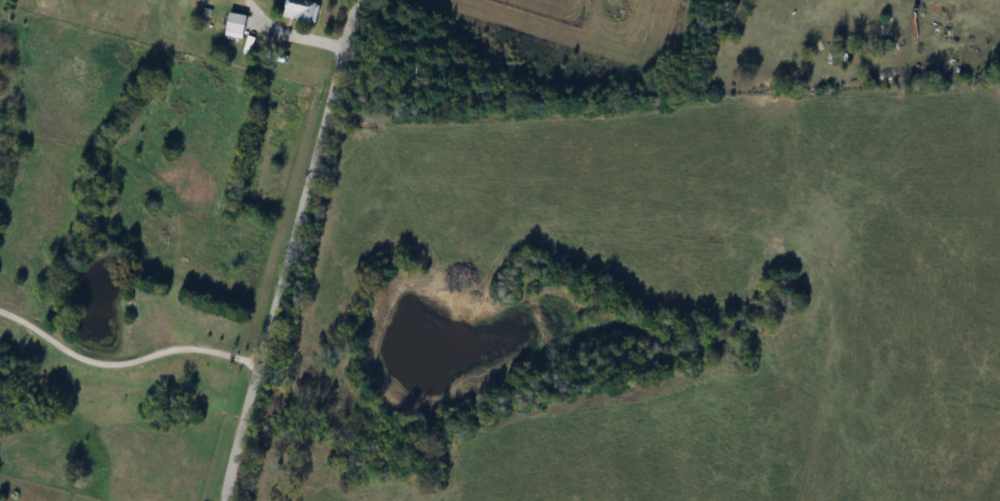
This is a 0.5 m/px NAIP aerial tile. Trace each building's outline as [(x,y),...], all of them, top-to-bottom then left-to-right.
[(320,4),(305,0),(288,0),(284,17),(315,24),(320,4)] [(248,15),(229,12),(225,37),(244,40),(248,15)]
